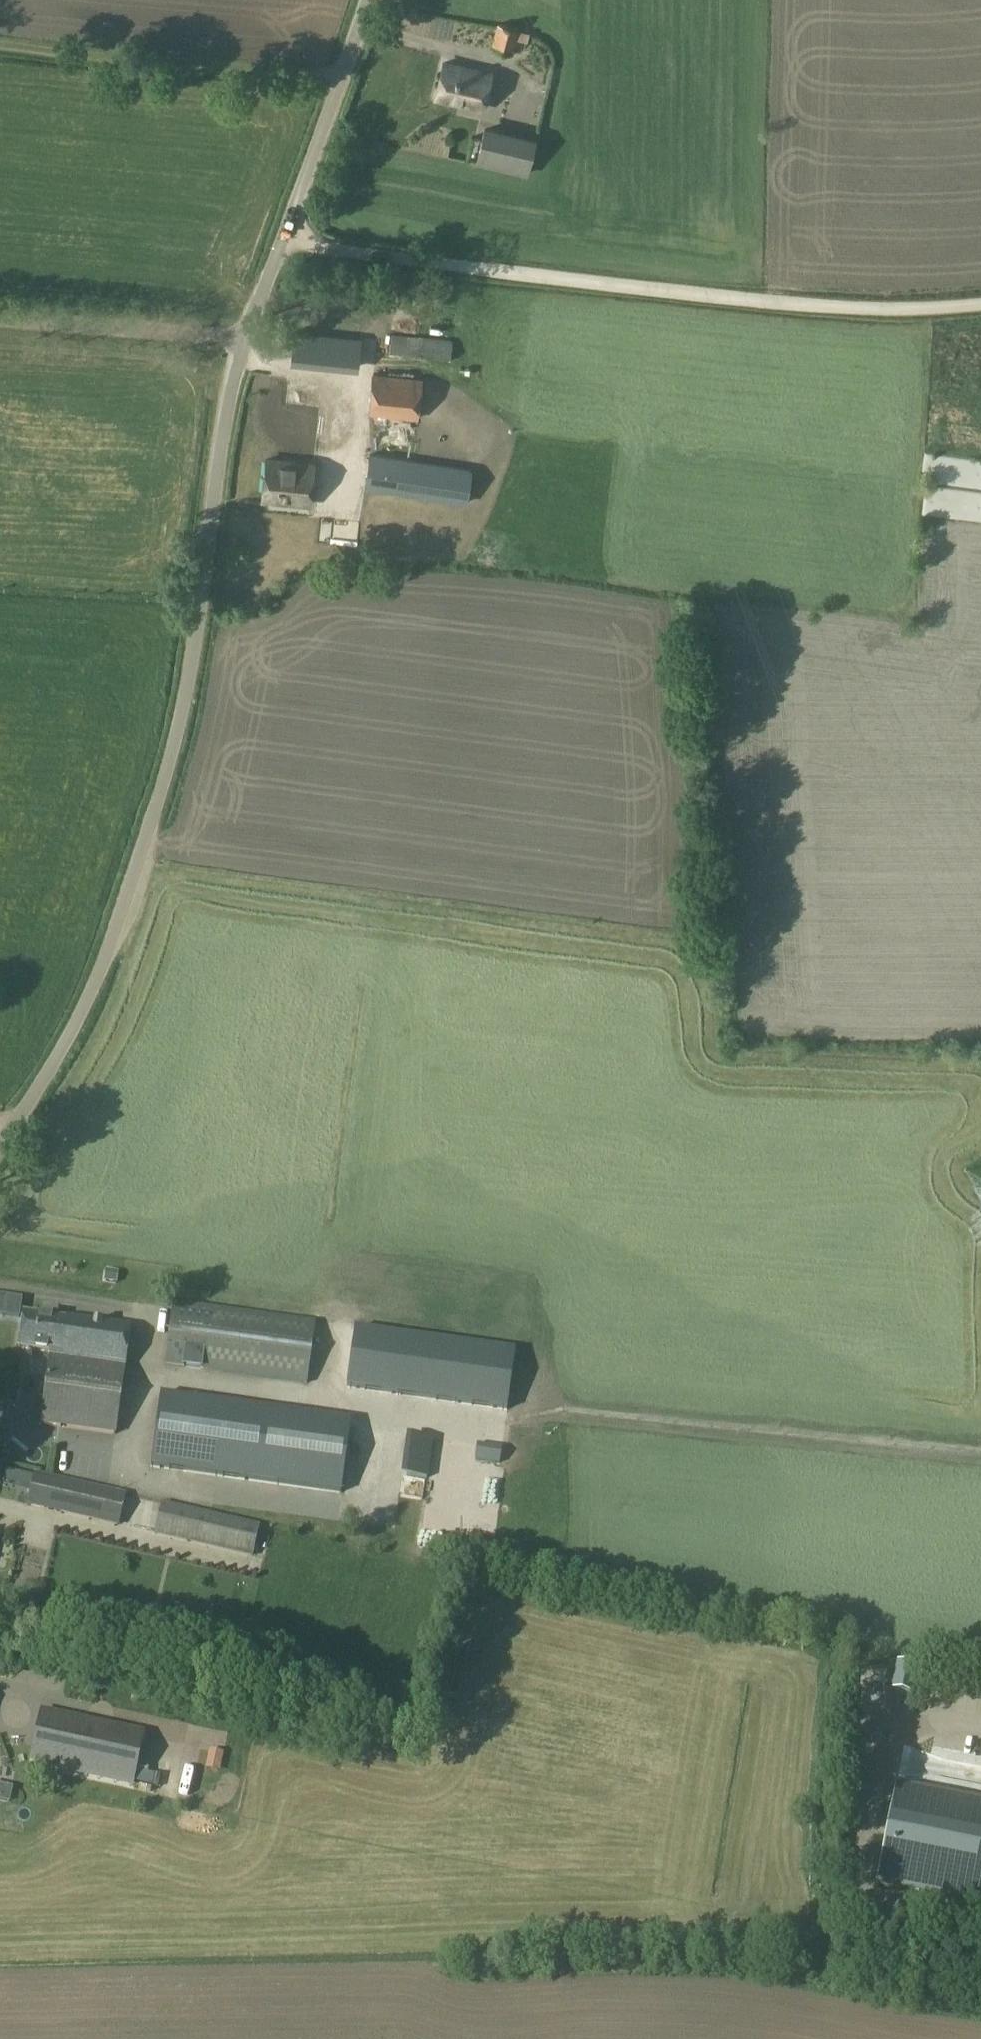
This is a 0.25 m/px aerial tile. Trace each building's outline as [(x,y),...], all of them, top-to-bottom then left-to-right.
[(492,48),(513,53),(513,54),(519,30),(498,24),(492,48)] [(490,73),(444,62),(436,99),(481,110),(490,73)] [(528,176),(536,138),(485,127),(475,164),(528,176)] [(327,336),(293,332),(290,360),(324,364),(327,336)] [(389,417),(417,420),(418,420),(423,379),(372,373),(367,414),(389,417)] [(363,488),(467,505),(472,471),(368,455),(363,488)] [(309,505),(313,464),(267,459),(263,501),(309,505)] [(164,1366),(228,1374),(307,1385),(315,1322),(173,1302),(164,1366)] [(115,1434),(130,1327),(67,1317),(67,1320),(23,1314),(18,1348),(51,1352),(41,1423),(115,1434)] [(516,1349),(355,1327),(347,1387),(508,1408),(516,1349)] [(267,1409),(160,1394),(150,1467),(257,1482),(267,1409)] [(339,1476),(360,1477),(362,1436),(341,1435),(339,1476)] [(404,1458),(402,1476),(427,1480),(429,1461),(404,1458)] [(14,1484),(17,1472),(5,1469),(2,1482),(14,1484)] [(27,1506),(119,1526),(125,1494),(34,1473),(27,1506)] [(272,1492),(267,1513),(282,1517),(287,1495),(272,1492)] [(162,1502),(160,1509),(154,1534),(252,1557),(259,1526),(162,1502)] [(912,1698),(918,1670),(898,1666),(892,1693),(912,1698)] [(91,1721),(41,1710),(30,1761),(81,1772),(128,1783),(140,1732),(91,1721)] [(199,1763),(219,1766),(222,1749),(202,1746),(199,1763)] [(896,1783),(876,1883),(980,1904),(980,1799),(896,1783)]
